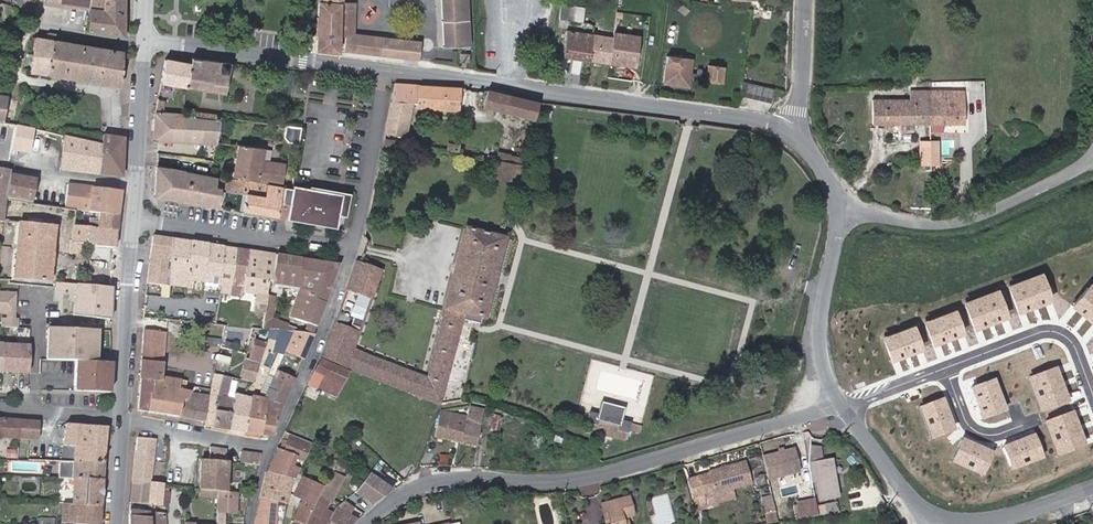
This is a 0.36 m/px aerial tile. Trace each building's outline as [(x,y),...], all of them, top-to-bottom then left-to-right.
[(46,3),(90,8),(91,0),(47,0),(46,3)] [(90,8),(89,30),(124,35),(124,0),(91,0),(90,8)] [(343,2),(343,0),(319,0),(318,16),(316,15),(315,34),(317,34),(316,50),(340,53),(341,35),(347,35),(345,51),(422,61),(424,40),(354,35),(355,3),(343,2)] [(445,46),(471,45),(469,0),(443,0),(445,46)] [(585,8),(562,5),(560,19),(583,22),(584,19),(585,8)] [(566,31),(563,56),(590,60),(593,35),(587,34),(588,28),(580,27),(580,33),(566,31)] [(614,32),(597,29),(594,29),(593,35),(613,38),(614,32)] [(613,38),(593,35),(590,60),(637,66),(641,36),(614,32),(613,38)] [(123,51),(38,38),(32,71),(121,85),(123,51)] [(461,62),(471,62),(470,53),(460,53),(461,62)] [(668,56),(665,78),(681,80),(681,84),(689,86),(690,77),(691,73),(692,59),(668,56)] [(162,82),(187,86),(191,64),(166,60),(162,82)] [(234,68),(195,60),(191,90),(230,95),(232,81),(234,68)] [(723,82),(725,67),(709,64),(708,75),(708,79),(707,81),(723,82)] [(741,87),(740,95),(772,103),(775,88),(743,80),(741,87)] [(461,87),(396,83),(385,130),(404,134),(411,100),(417,101),(416,107),(460,110),(461,87)] [(487,89),(483,107),(535,119),(540,102),(487,89)] [(873,99),(873,123),(929,123),(929,90),(911,90),(911,100),(873,99)] [(963,90),(929,90),(929,123),(964,123),(963,90)] [(5,123),(10,96),(0,95),(0,122),(5,123)] [(165,100),(159,99),(156,113),(163,113),(165,100)] [(156,113),(154,138),(217,143),(221,120),(215,119),(196,117),(182,116),(181,125),(174,124),(175,115),(163,113),(156,113)] [(276,130),(286,131),(284,141),(300,143),(302,128),(277,124),(276,130)] [(16,126),(11,151),(30,154),(35,129),(16,126)] [(99,174),(102,144),(65,136),(60,169),(99,174)] [(122,139),(103,136),(102,144),(99,174),(121,176),(122,143),(122,139)] [(264,148),(239,143),(234,175),(282,183),(285,164),(262,160),(264,148)] [(448,143),(447,151),(459,153),(461,146),(448,143)] [(522,165),(524,157),(499,151),(497,160),(522,165)] [(497,160),(493,177),(518,182),(522,165),(497,160)] [(184,170),(156,166),(155,195),(180,200),(182,185),(221,191),(221,189),(223,178),(184,172),(184,170)] [(3,221),(7,198),(11,175),(12,170),(0,168),(0,221),(3,221)] [(7,198),(33,204),(37,180),(11,175),(7,198)] [(226,190),(239,192),(246,193),(243,211),(278,216),(280,200),(282,186),(223,177),(223,178),(221,189),(226,190)] [(118,213),(121,191),(66,184),(63,208),(76,209),(100,212),(118,213)] [(180,200),(218,206),(221,191),(182,185),(180,200)] [(342,193),(294,185),(293,188),(289,218),(337,227),(339,214),(342,193)] [(278,216),(289,218),(293,188),(284,187),(283,200),(280,200),(278,216)] [(239,192),(236,209),(243,211),(246,193),(239,192)] [(347,216),(350,195),(342,193),(339,214),(347,216)] [(99,222),(89,221),(89,227),(116,230),(118,213),(100,212),(99,222)] [(54,281),(59,225),(20,221),(15,277),(54,281)] [(89,227),(84,226),(74,225),(72,240),(88,241),(94,245),(115,247),(116,230),(89,227)] [(446,309),(428,377),(352,349),(358,331),(335,321),(331,333),(326,344),(321,356),(439,403),(461,319),(474,322),(480,324),(482,317),(484,317),(505,238),(502,238),(466,229),(445,308),(446,309)] [(147,282),(170,285),(172,239),(152,236),(147,282)] [(193,287),(194,279),(223,283),(231,284),(236,248),(172,239),(170,285),(169,292),(169,297),(185,299),(185,292),(190,292),(190,287),(193,287)] [(243,290),(256,294),(253,311),(265,313),(268,295),(270,281),(274,254),(236,248),(231,284),(244,286),(243,290)] [(301,286),(290,316),(308,323),(316,326),(338,264),(274,254),(270,281),(301,286)] [(355,260),(346,290),(362,296),(371,299),(382,270),(355,260)] [(110,287),(57,282),(56,287),(56,291),(71,293),(71,289),(76,290),(74,314),(109,317),(111,287),(110,287)] [(229,293),(231,284),(223,283),(222,292),(229,293)] [(6,315),(6,317),(1,317),(1,327),(19,328),(19,319),(15,319),(17,293),(0,292),(0,315),(6,315)] [(272,316),(275,296),(268,295),(265,313),(262,329),(270,328),(279,328),(294,330),(296,326),(272,316)] [(351,312),(364,317),(371,299),(362,296),(358,305),(354,303),(351,312)] [(227,316),(218,314),(217,324),(225,325),(226,325),(227,316)] [(308,323),(304,332),(313,333),(316,326),(308,323)] [(49,326),(49,343),(77,344),(77,328),(49,326)] [(102,329),(77,328),(77,344),(76,360),(101,361),(102,329)] [(279,328),(273,349),(277,351),(283,354),(294,330),(279,328)] [(162,362),(164,348),(165,331),(144,329),(141,359),(162,362)] [(294,330),(283,354),(272,380),(290,388),(313,333),(304,332),(294,330)] [(249,361),(260,365),(266,343),(255,340),(249,361)] [(32,344),(0,342),(0,372),(30,373),(32,344)] [(77,344),(49,343),(48,359),(76,360),(77,344)] [(228,350),(220,349),(219,355),(226,357),(228,350)] [(161,380),(161,375),(162,362),(141,359),(140,378),(154,379),(161,380)] [(313,372),(323,377),(318,388),(335,396),(347,370),(320,359),(313,372)] [(101,361),(76,360),(74,389),(113,391),(115,361),(101,361)] [(205,419),(204,424),(212,425),(222,375),(214,374),(211,388),(210,394),(205,419)] [(182,399),(186,399),(192,391),(183,389),(185,380),(161,375),(161,380),(154,379),(152,393),(150,393),(148,410),(180,415),(182,399)] [(230,376),(222,375),(212,425),(230,428),(234,397),(226,396),(230,376)] [(266,377),(263,384),(269,387),(272,380),(266,377)] [(150,393),(152,393),(154,379),(140,378),(138,408),(148,410),(150,393)] [(284,402),(290,388),(272,380),(269,387),(276,390),(272,399),(284,402)] [(269,387),(265,394),(266,399),(267,400),(260,433),(270,435),(284,402),(272,399),(276,390),(269,387)] [(205,419),(210,394),(192,391),(186,399),(182,399),(180,415),(205,419)] [(230,428),(245,431),(251,396),(243,394),(234,393),(234,397),(230,428)] [(260,433),(267,400),(266,399),(257,397),(251,396),(245,431),(260,433)] [(314,401),(303,396),(299,404),(310,409),(314,401)] [(630,424),(620,421),(623,409),(602,403),(598,416),(590,414),(588,421),(596,424),(598,419),(618,424),(617,430),(627,432),(630,424)] [(462,442),(477,445),(485,409),(470,405),(467,417),(462,442)] [(467,417),(441,411),(435,436),(462,442),(467,417)] [(500,432),(523,438),(526,425),(515,422),(516,416),(504,413),(500,432)] [(19,438),(20,420),(0,419),(0,437),(19,438)] [(38,421),(20,420),(19,438),(37,439),(38,421)] [(74,461),(104,462),(107,426),(67,423),(61,461),(68,461),(74,461)] [(312,443),(290,433),(288,438),(310,448),(312,443)] [(155,439),(138,437),(132,480),(150,483),(155,439)] [(291,465),(296,454),(305,458),(310,448),(288,438),(283,449),(278,447),(266,473),(292,478),(296,479),(300,469),(291,465)] [(353,444),(350,451),(362,456),(365,449),(353,444)] [(808,462),(821,460),(819,446),(812,445),(811,445),(810,445),(808,462)] [(228,448),(210,446),(209,459),(228,461),(228,448)] [(6,448),(5,457),(18,458),(18,449),(6,448)] [(241,462),(250,463),(252,451),(243,450),(241,462)] [(797,474),(792,451),(760,458),(765,481),(797,474)] [(821,460),(808,462),(807,464),(810,482),(817,481),(820,499),(837,497),(830,458),(821,460)] [(228,461),(209,459),(201,459),(200,488),(201,489),(217,490),(227,491),(229,461),(228,461)] [(73,478),(102,479),(104,462),(74,461),(73,478)] [(709,473),(698,476),(703,498),(714,496),(713,493),(732,489),(751,484),(745,462),(708,470),(709,473)] [(356,493),(379,507),(393,484),(370,470),(356,493)] [(276,500),(286,503),(287,503),(292,478),(266,473),(260,497),(276,500)] [(333,513),(326,510),(329,504),(324,502),(326,496),(331,499),(342,478),(331,473),(323,488),(305,523),(327,523),(333,513)] [(32,476),(32,478),(32,490),(53,492),(54,477),(32,476)] [(9,477),(8,491),(32,492),(32,490),(32,478),(9,477)] [(294,494),(303,499),(294,518),(305,523),(323,488),(304,477),(294,494)] [(73,478),(67,478),(66,478),(64,503),(100,505),(102,479),(73,478)] [(132,480),(130,502),(148,503),(150,483),(132,480)] [(150,483),(148,503),(161,505),(163,488),(163,484),(157,484),(150,483)] [(161,505),(168,506),(170,489),(168,489),(163,488),(161,505)] [(201,489),(201,497),(217,498),(217,490),(201,489)] [(734,497),(732,489),(713,493),(714,496),(715,500),(715,501),(734,497)] [(217,490),(217,498),(217,502),(237,503),(237,491),(227,491),(217,490)] [(778,522),(775,495),(762,496),(765,523),(778,522)] [(255,523),(275,523),(276,500),(260,497),(255,523)] [(622,517),(626,516),(633,515),(628,497),(605,503),(611,523),(624,523),(622,517)] [(336,506),(333,513),(327,523),(352,523),(357,519),(347,513),(352,507),(343,501),(336,506)] [(220,511),(236,512),(237,503),(217,502),(216,511),(220,511)] [(100,505),(64,503),(63,522),(85,523),(99,523),(100,505)] [(600,504),(606,523),(611,523),(605,503),(600,504)] [(164,514),(147,512),(147,517),(129,515),(129,523),(164,523),(164,514)]
